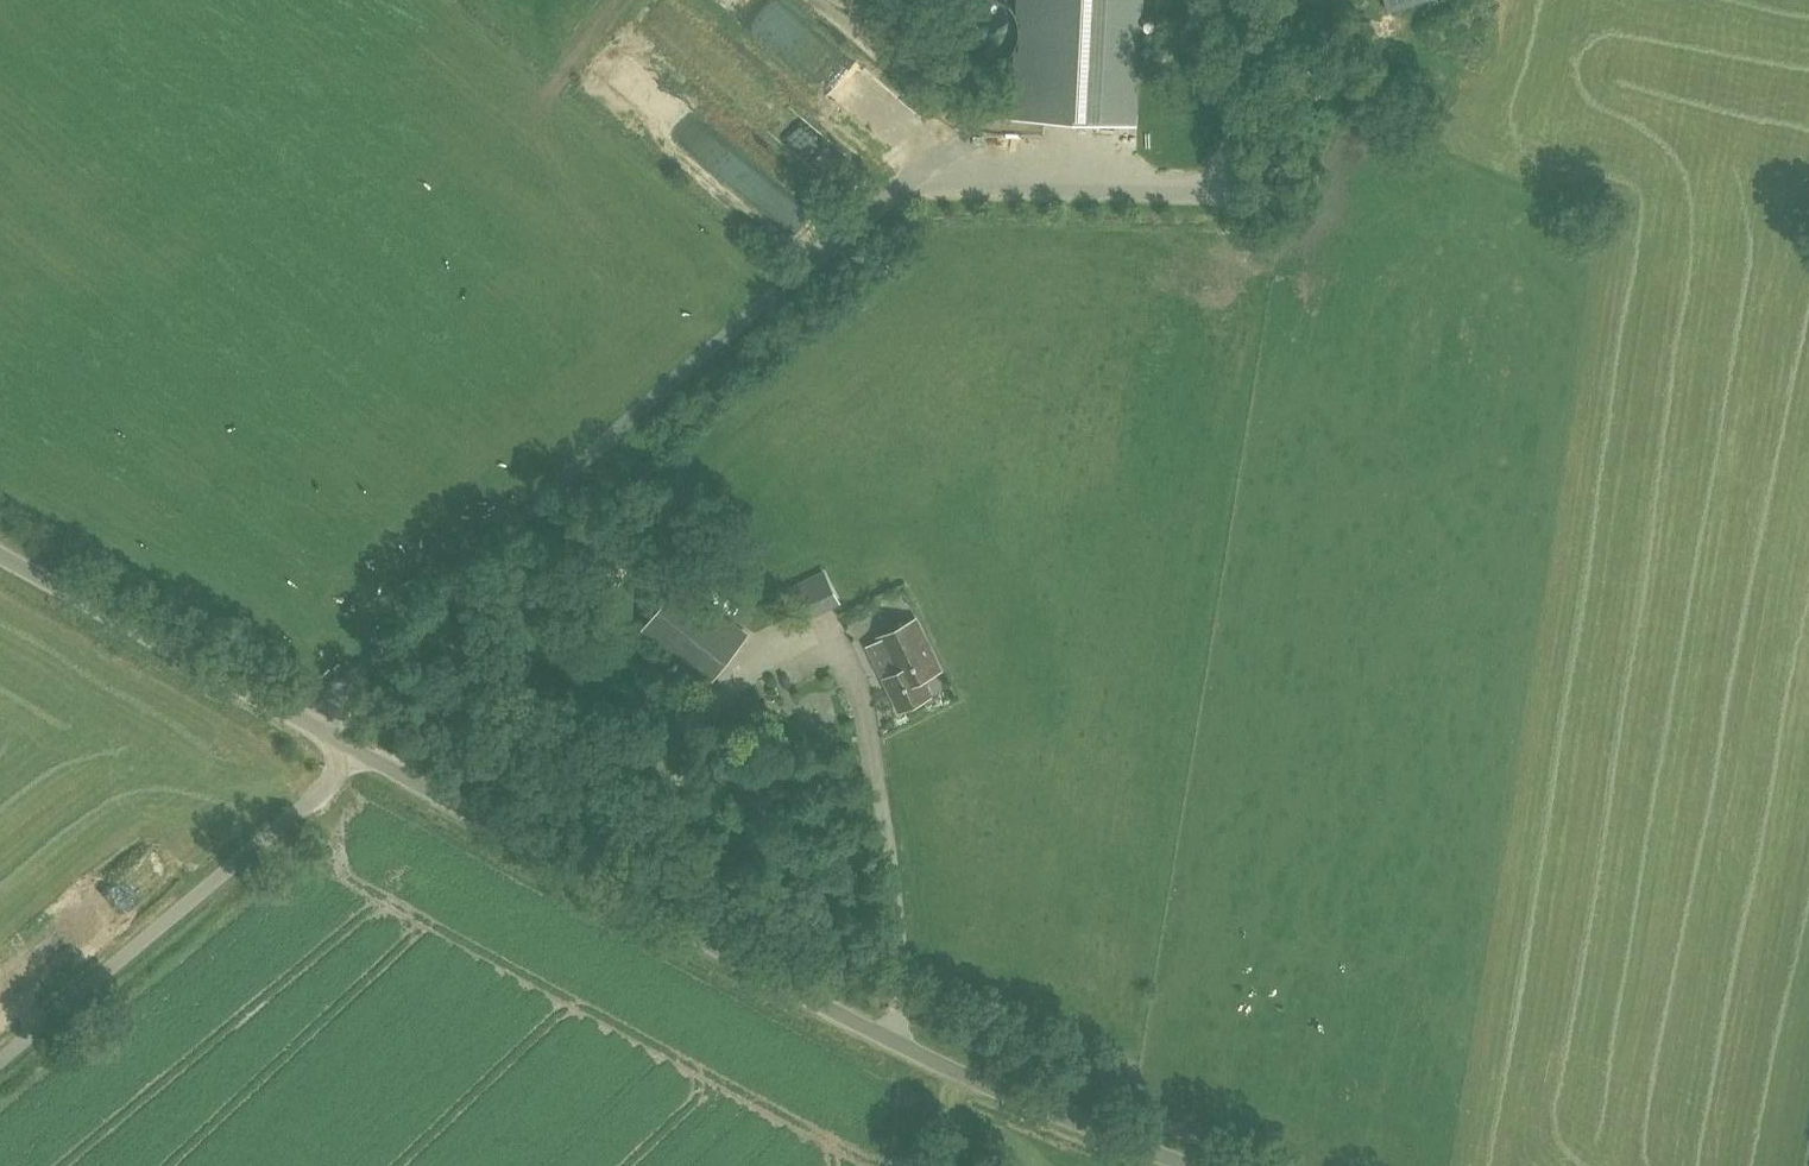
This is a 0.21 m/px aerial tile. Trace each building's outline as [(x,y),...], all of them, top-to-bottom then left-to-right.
[(1021,25),(1019,20),(1017,14),(1014,10),(1011,5),(1006,2),(1003,0),(967,0),(964,2),(960,5),(956,10),(953,14),(951,20),(950,25),(949,31),(950,37),(951,42),(953,47),(956,52),(960,56),(964,60),(969,63),(975,65),(979,66),(985,67),(991,66),(996,65),(1001,63),(1006,60),(1011,56),(1014,52),(1017,47),(1019,42),(1021,36),(1021,31),(1021,25)] [(1019,118),(1135,124),(1141,0),(1025,0),(1019,118)] [(710,686),(751,634),(681,579),(641,632),(710,686)] [(922,678),(940,669),(916,619),(880,637),(898,673),(886,678),(901,709),(930,695),(922,678)]
